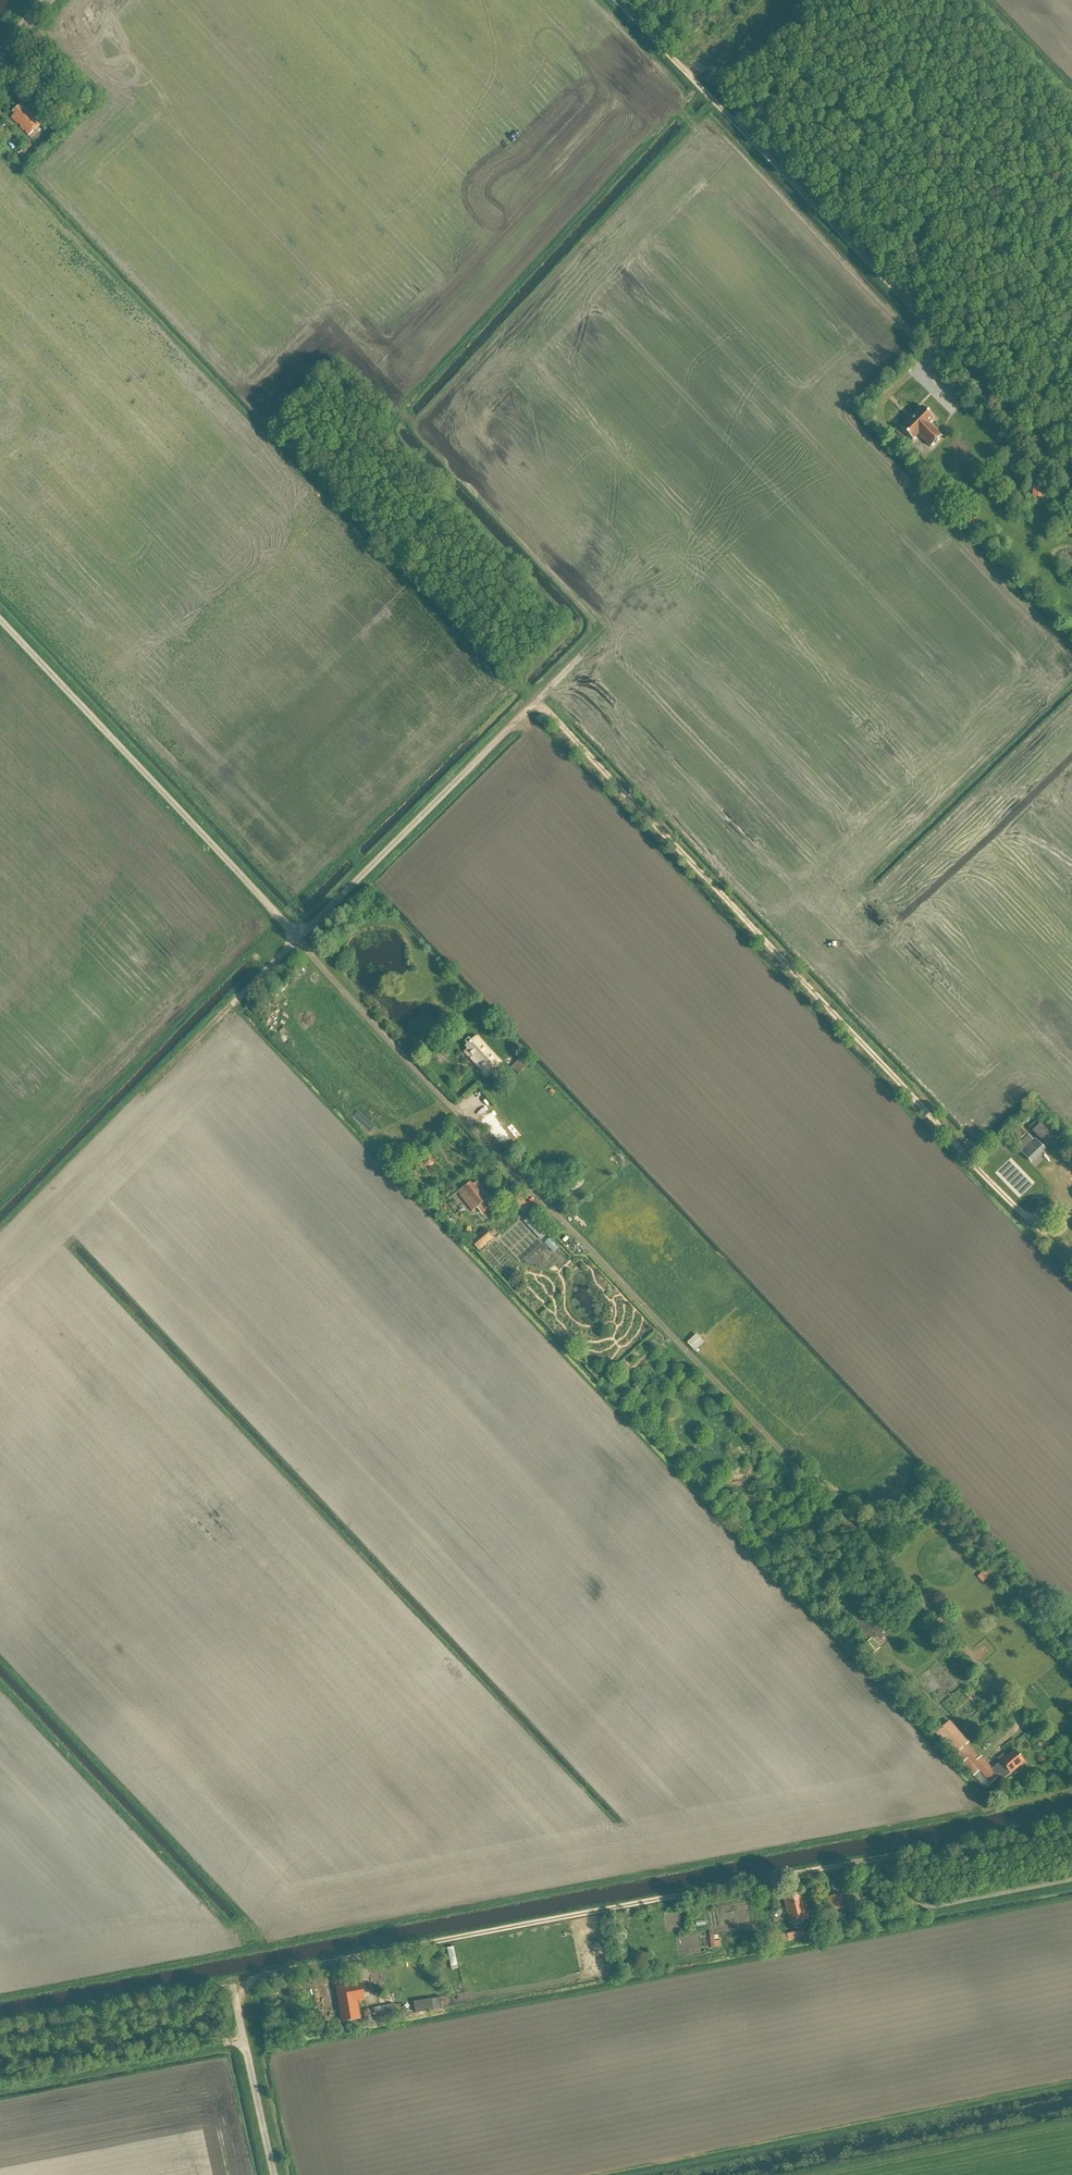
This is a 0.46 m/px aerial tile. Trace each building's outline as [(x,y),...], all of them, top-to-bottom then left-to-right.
[(28,137),(42,125),(22,105),(13,114),(15,116),(11,119),(28,137)] [(912,443),(918,436),(930,448),(941,438),(929,425),(934,420),(922,408),(899,430),(912,443)] [(1043,498),(1043,486),(1033,485),(1033,498),(1043,498)] [(518,1075),(530,1064),(502,1034),(494,1042),(509,1058),(505,1062),(518,1075)] [(485,1075),(499,1062),(477,1038),(466,1048),(468,1050),(465,1053),(485,1075)] [(1010,1138),(1016,1144),(1021,1140),(1015,1133),(1010,1138)] [(1028,1136),(1017,1146),(1022,1151),(1033,1141),(1028,1136)] [(1022,1151),(1020,1153),(1031,1163),(1045,1150),(1034,1139),(1033,1141),(1022,1151)] [(473,1212),(490,1199),(477,1183),(472,1187),(470,1184),(458,1193),(473,1212)] [(494,1239),(485,1230),(470,1243),(471,1244),(467,1247),(474,1255),(478,1252),(479,1252),(494,1239)] [(553,1252),(558,1249),(550,1237),(545,1241),(553,1252)] [(695,1333),(685,1342),(694,1351),(703,1342),(695,1333)] [(840,1500),(852,1512),(859,1505),(847,1493),(840,1500)] [(882,1646),(875,1639),(867,1647),(874,1653),(882,1646)] [(968,1742),(950,1721),(949,1721),(935,1734),(954,1755),(968,1742)] [(967,1746),(962,1751),(968,1758),(963,1763),(985,1789),(999,1777),(1002,1781),(1024,1763),(1014,1751),(1005,1758),(1003,1755),(997,1760),(1000,1763),(991,1770),(981,1758),(979,1759),(967,1746)] [(847,1894),(850,1913),(857,1912),(856,1906),(863,1905),(861,1892),(847,1894)] [(790,1924),(807,1920),(802,1902),(801,1903),(800,1897),(797,1898),(796,1895),(783,1898),(790,1924)] [(843,1909),(840,1895),(827,1898),(830,1912),(843,1909)] [(748,1902),(736,1904),(737,1913),(749,1911),(748,1902)] [(783,1943),(806,1937),(804,1930),(781,1936),(783,1943)] [(718,1936),(714,1937),(713,1932),(709,1933),(712,1948),(720,1947),(719,1941),(715,1942),(714,1939),(718,1939),(718,1936)] [(455,1945),(440,1947),(443,1967),(458,1965),(455,1945)] [(450,1987),(464,1985),(463,1977),(449,1979),(450,1987)] [(355,1997),(363,1996),(361,1984),(340,1987),(341,1991),(337,1992),(342,2022),(359,2019),(355,1997)] [(416,2014),(443,2009),(441,1998),(414,2003),(416,2014)] [(367,2010),(369,2023),(406,2016),(404,2004),(394,2006),(394,2004),(373,2008),(374,2009),(367,2010)]
